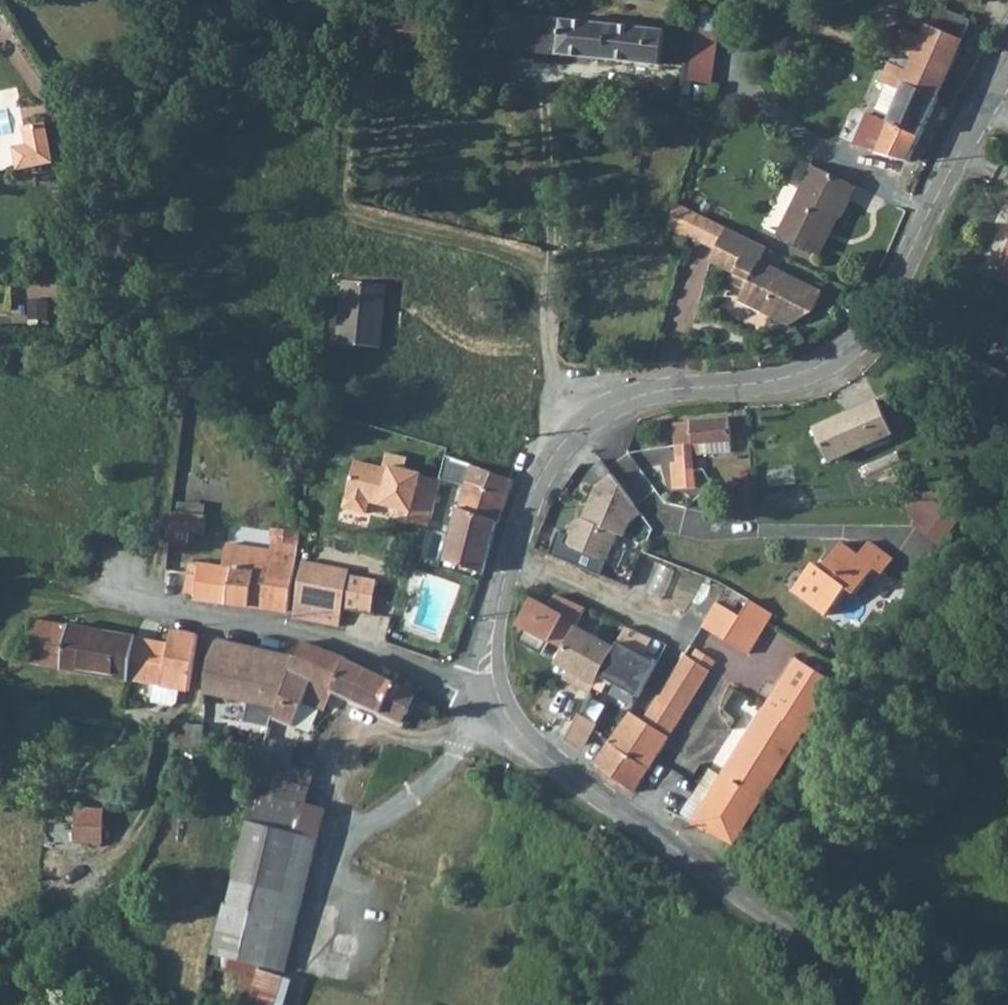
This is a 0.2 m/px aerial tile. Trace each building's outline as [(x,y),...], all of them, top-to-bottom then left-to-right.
[(910,72),(904,84),(939,100),(972,22),(945,11),(946,8),(935,4),(927,21),(919,18),(911,19),(897,50),(916,58),(910,72)] [(595,59),(686,69),(693,32),(602,23),(504,14),(500,50),(595,59)] [(722,30),(695,28),(691,78),(718,80),(722,30)] [(910,72),(891,63),(882,82),(891,86),(877,117),(869,113),(857,140),(906,164),(918,143),(939,100),(904,84),(910,72)] [(45,125),(24,128),(28,146),(14,149),(18,169),(52,163),(45,125)] [(862,175),(849,170),(832,162),(817,155),(807,175),(794,205),(785,225),(824,244),(842,203),(849,206),(862,175)] [(677,204),(668,233),(690,237),(717,250),(727,229),(681,206),(677,204)] [(767,249),(727,229),(717,250),(710,262),(735,275),(731,283),(745,291),(739,302),(790,327),(813,314),(823,293),(760,262),(767,249)] [(997,269),(1007,275),(1007,248),(997,269)] [(343,282),(339,345),(381,348),(386,285),(343,282)] [(26,322),(26,350),(48,351),(49,323),(26,322)] [(972,338),(949,382),(975,397),(983,381),(998,352),(972,338)] [(975,397),(993,408),(1006,381),(1007,377),(1007,357),(998,352),(983,381),(975,397)] [(993,408),(1007,414),(1007,412),(1007,382),(1006,381),(993,408)] [(862,407),(814,428),(829,461),(892,432),(877,400),(862,407)] [(708,442),(730,440),(727,418),(673,423),(676,444),(676,445),(677,462),(671,462),(674,489),(696,487),(693,469),(693,460),(692,460),(691,454),(708,453),(708,442)] [(730,440),(708,442),(708,453),(731,451),(730,440)] [(476,466),(471,464),(459,511),(494,522),(497,524),(509,497),(516,481),(509,479),(507,479),(475,468),(476,466)] [(368,506),(397,513),(398,506),(411,509),(409,515),(408,523),(428,528),(431,516),(434,503),(438,484),(420,480),(420,477),(389,469),(388,473),(353,465),(343,510),(366,515),(368,506)] [(626,491),(613,475),(598,487),(583,521),(575,523),(566,543),(609,562),(621,535),(626,537),(632,522),(644,514),(626,491)] [(398,506),(397,513),(409,515),(411,509),(398,506)] [(494,522),(459,511),(445,563),(470,570),(482,573),(491,538),(494,522)] [(174,512),(171,543),(187,544),(189,535),(191,514),(174,512)] [(216,516),(191,514),(189,535),(213,538),(216,516)] [(271,530),(271,543),(284,544),(299,544),(300,532),(300,529),(271,530)] [(794,590),(826,613),(827,610),(847,584),(856,591),(875,565),(884,571),(894,558),(870,540),(861,552),(844,540),(824,567),(815,561),(794,590)] [(284,544),(271,543),(271,550),(298,553),(299,544),(284,544)] [(229,546),(227,568),(235,568),(229,604),(237,605),(286,612),(295,578),(298,553),(271,550),(229,546)] [(300,579),(293,620),(340,628),(344,608),(372,613),(378,581),(350,576),(353,562),(304,552),(300,579)] [(193,563),(189,592),(190,593),(196,593),(196,600),(197,602),(229,604),(235,568),(227,568),(193,563)] [(707,585),(696,613),(709,585),(707,585)] [(706,624),(704,628),(749,654),(768,621),(773,613),(755,603),(752,601),(728,587),(706,624)] [(588,608),(558,593),(551,605),(534,595),(519,622),(526,626),(519,639),(544,653),(551,640),(566,648),(578,626),(588,608)] [(24,659),(130,679),(137,646),(139,638),(32,618),(24,659)] [(654,638),(629,625),(617,647),(597,683),(596,685),(606,690),(611,680),(638,695),(659,661),(648,651),(654,638)] [(617,647),(578,626),(566,648),(558,661),(570,668),(582,674),(577,683),(593,691),(596,685),(597,683),(617,647)] [(137,646),(130,679),(153,684),(151,703),(168,706),(175,703),(177,689),(189,690),(198,633),(171,628),(169,643),(154,640),(151,650),(137,646)] [(139,638),(137,646),(151,650),(154,640),(139,638)] [(295,655),(219,638),(214,641),(211,655),(209,658),(203,693),(249,700),(245,719),(272,723),(273,717),(277,705),(297,655),(295,655)] [(277,705),(273,717),(295,724),(314,678),(412,729),(422,708),(396,684),(302,642),(295,655),(297,655),(277,705)] [(680,663),(677,667),(703,683),(713,666),(703,660),(707,655),(697,650),(695,655),(688,651),(680,663)] [(707,655),(703,660),(713,666),(716,662),(716,661),(707,655)] [(797,658),(779,688),(819,716),(834,691),(838,685),(797,658)] [(597,760),(596,763),(635,792),(703,683),(677,667),(644,719),(629,710),(610,740),(597,760)] [(582,674),(570,668),(566,677),(577,683),(582,674)] [(779,688),(725,772),(764,797),(804,732),(807,733),(819,716),(779,688)] [(598,721),(581,712),(569,734),(586,744),(598,721)] [(205,727),(203,752),(219,754),(221,729),(205,727)] [(586,744),(569,734),(566,739),(582,752),(586,744)] [(270,740),(261,776),(286,784),(296,747),(270,740)] [(706,775),(694,796),(706,803),(723,775),(712,767),(706,775)] [(706,803),(694,796),(682,813),(694,821),(693,823),(733,843),(735,844),(751,817),(764,797),(725,772),(723,775),(706,803)] [(213,954),(210,967),(222,970),(226,957),(265,965),(277,918),(296,835),(273,829),(286,784),(261,776),(255,796),(246,823),(248,824),(218,955),(213,954)] [(77,808),(76,824),(105,826),(106,810),(77,808)] [(105,826),(76,824),(76,842),(104,843),(105,826)] [(266,974),(255,971),(246,1004),(259,1004),(266,974)] [(259,1004),(274,1004),(281,978),(266,974),(259,1004)]
